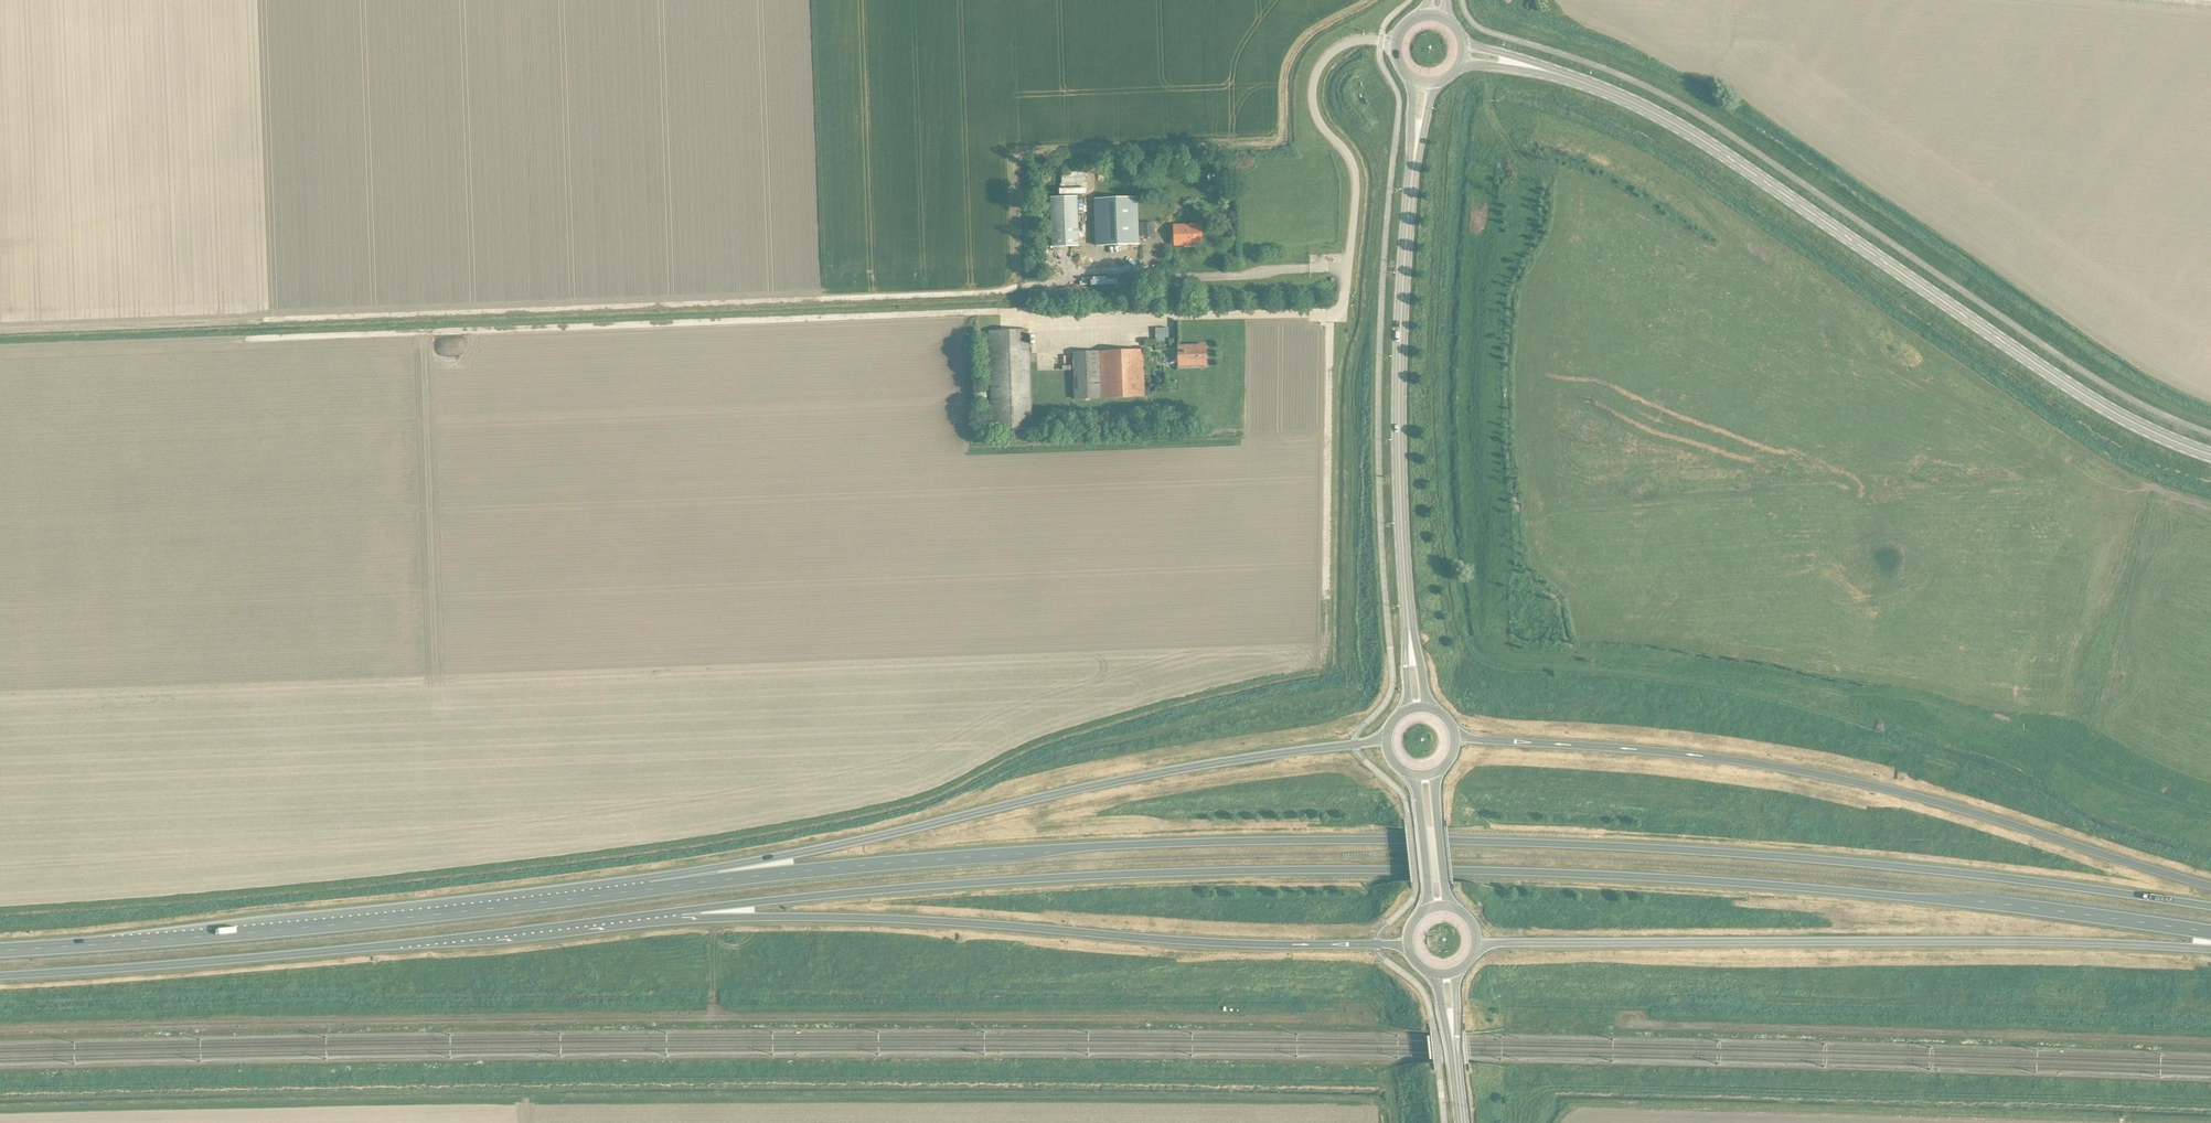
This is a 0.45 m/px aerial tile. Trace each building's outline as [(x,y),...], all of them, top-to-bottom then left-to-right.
[(1051,247),(1077,246),(1076,197),(1049,198),(1051,247)] [(1095,245),(1137,244),(1136,198),(1093,199),(1095,245)] [(1140,237),(1153,237),(1153,223),(1139,223),(1140,237)] [(1173,246),(1200,245),(1199,224),(1172,226),(1173,246)] [(1027,329),(988,331),(991,430),(1030,429),(1027,329)] [(1178,367),(1205,366),(1204,345),(1177,346),(1178,367)] [(1141,351),(1097,352),(1098,398),(1143,397),(1141,351)] [(1097,352),(1071,353),(1073,399),(1098,398),(1097,352)]
